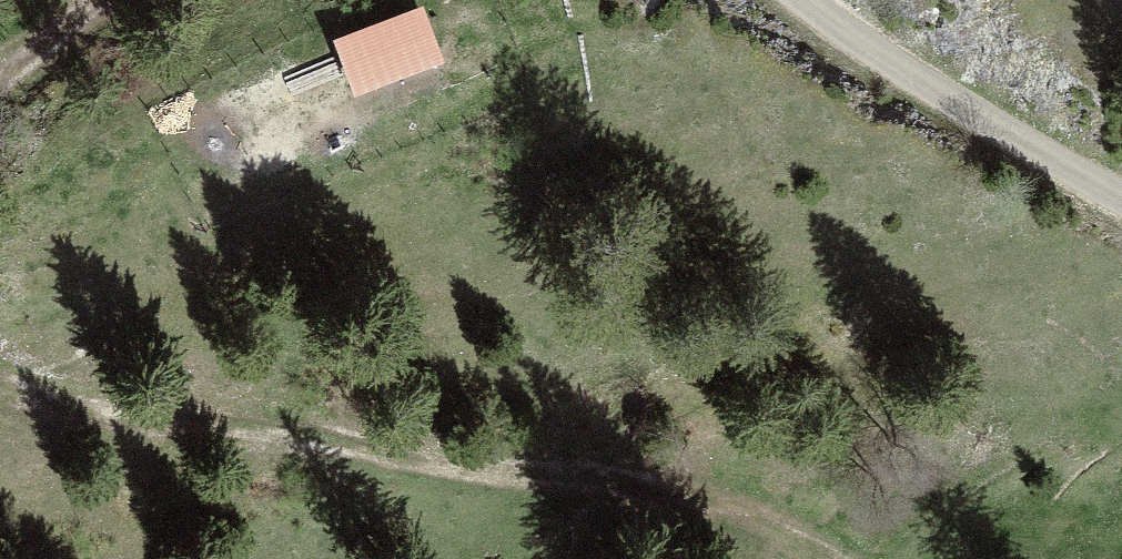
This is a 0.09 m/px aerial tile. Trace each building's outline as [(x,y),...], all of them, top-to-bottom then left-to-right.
[(433,17),(328,70),(352,117),(457,65),(433,17)]
